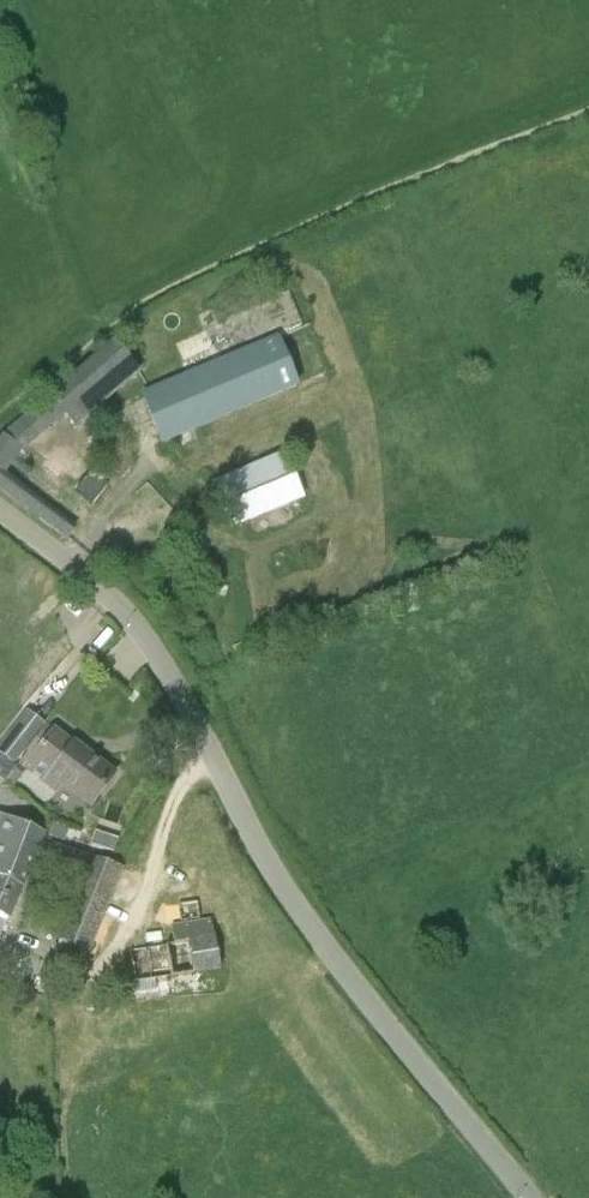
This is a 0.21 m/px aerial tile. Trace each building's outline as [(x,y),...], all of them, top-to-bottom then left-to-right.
[(299,393),(278,340),(144,393),(166,446),(299,393)] [(47,398),(24,418),(43,436),(66,416),(76,428),(98,409),(70,377),(47,398)] [(10,424),(0,435),(0,472),(1,473),(29,440),(10,424)] [(214,481),(233,528),(305,498),(285,451),(214,481)] [(78,488),(95,501),(107,484),(91,471),(78,488)] [(27,710),(0,745),(0,751),(13,762),(45,723),(27,710)] [(53,730),(46,725),(28,749),(29,750),(21,761),(22,761),(19,764),(26,770),(31,774),(32,772),(58,791),(64,784),(90,805),(114,774),(74,742),(72,743),(54,729),(53,730)] [(26,770),(19,764),(7,780),(5,782),(13,788),(15,785),(26,770)] [(104,808),(97,834),(122,841),(128,814),(104,808)] [(0,813),(0,880),(23,889),(44,839),(46,832),(0,813)] [(53,823),(48,837),(63,842),(67,828),(53,823)] [(53,842),(37,881),(73,893),(86,854),(53,842)] [(58,942),(64,944),(87,953),(121,866),(86,854),(73,893),(76,894),(58,942)] [(3,940),(10,922),(23,889),(0,880),(0,939),(3,940)] [(175,942),(188,940),(193,972),(221,968),(212,921),(202,923),(198,901),(178,904),(182,927),(172,929),(175,942)]
